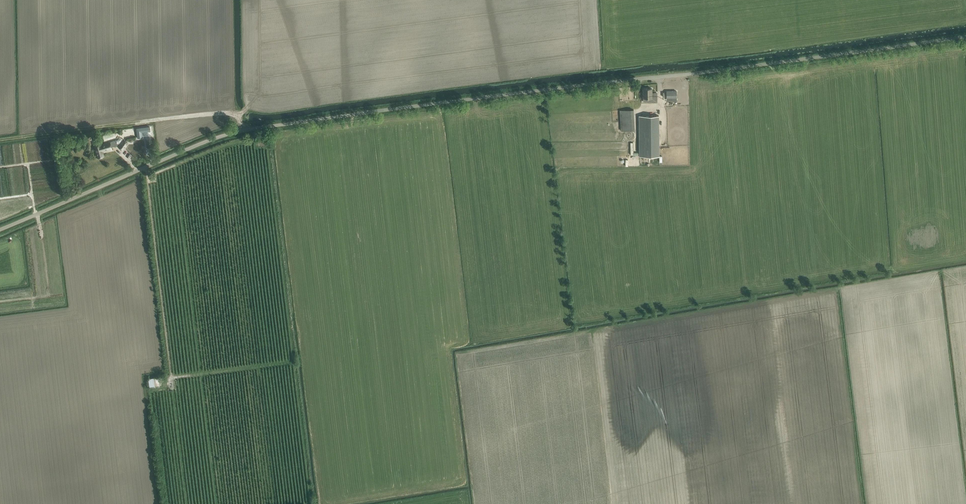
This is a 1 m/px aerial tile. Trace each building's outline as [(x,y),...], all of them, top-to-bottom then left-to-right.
[(652,88),(644,88),(644,93),(644,98),(656,98),(655,93),(652,93),(652,88)] [(677,91),(667,91),(667,97),(671,97),(671,100),(677,100),(677,91)] [(622,131),(635,130),(634,110),(621,110),(622,131)] [(639,116),(639,156),(659,156),(659,115),(639,116)] [(149,127),(136,128),(138,138),(142,137),(141,132),(150,131),(149,127)] [(118,140),(116,140),(109,142),(100,145),(100,143),(94,145),(98,157),(104,155),(102,150),(111,148),(111,147),(118,145),(119,146),(118,146),(123,149),(128,142),(123,139),(120,137),(118,140)]
